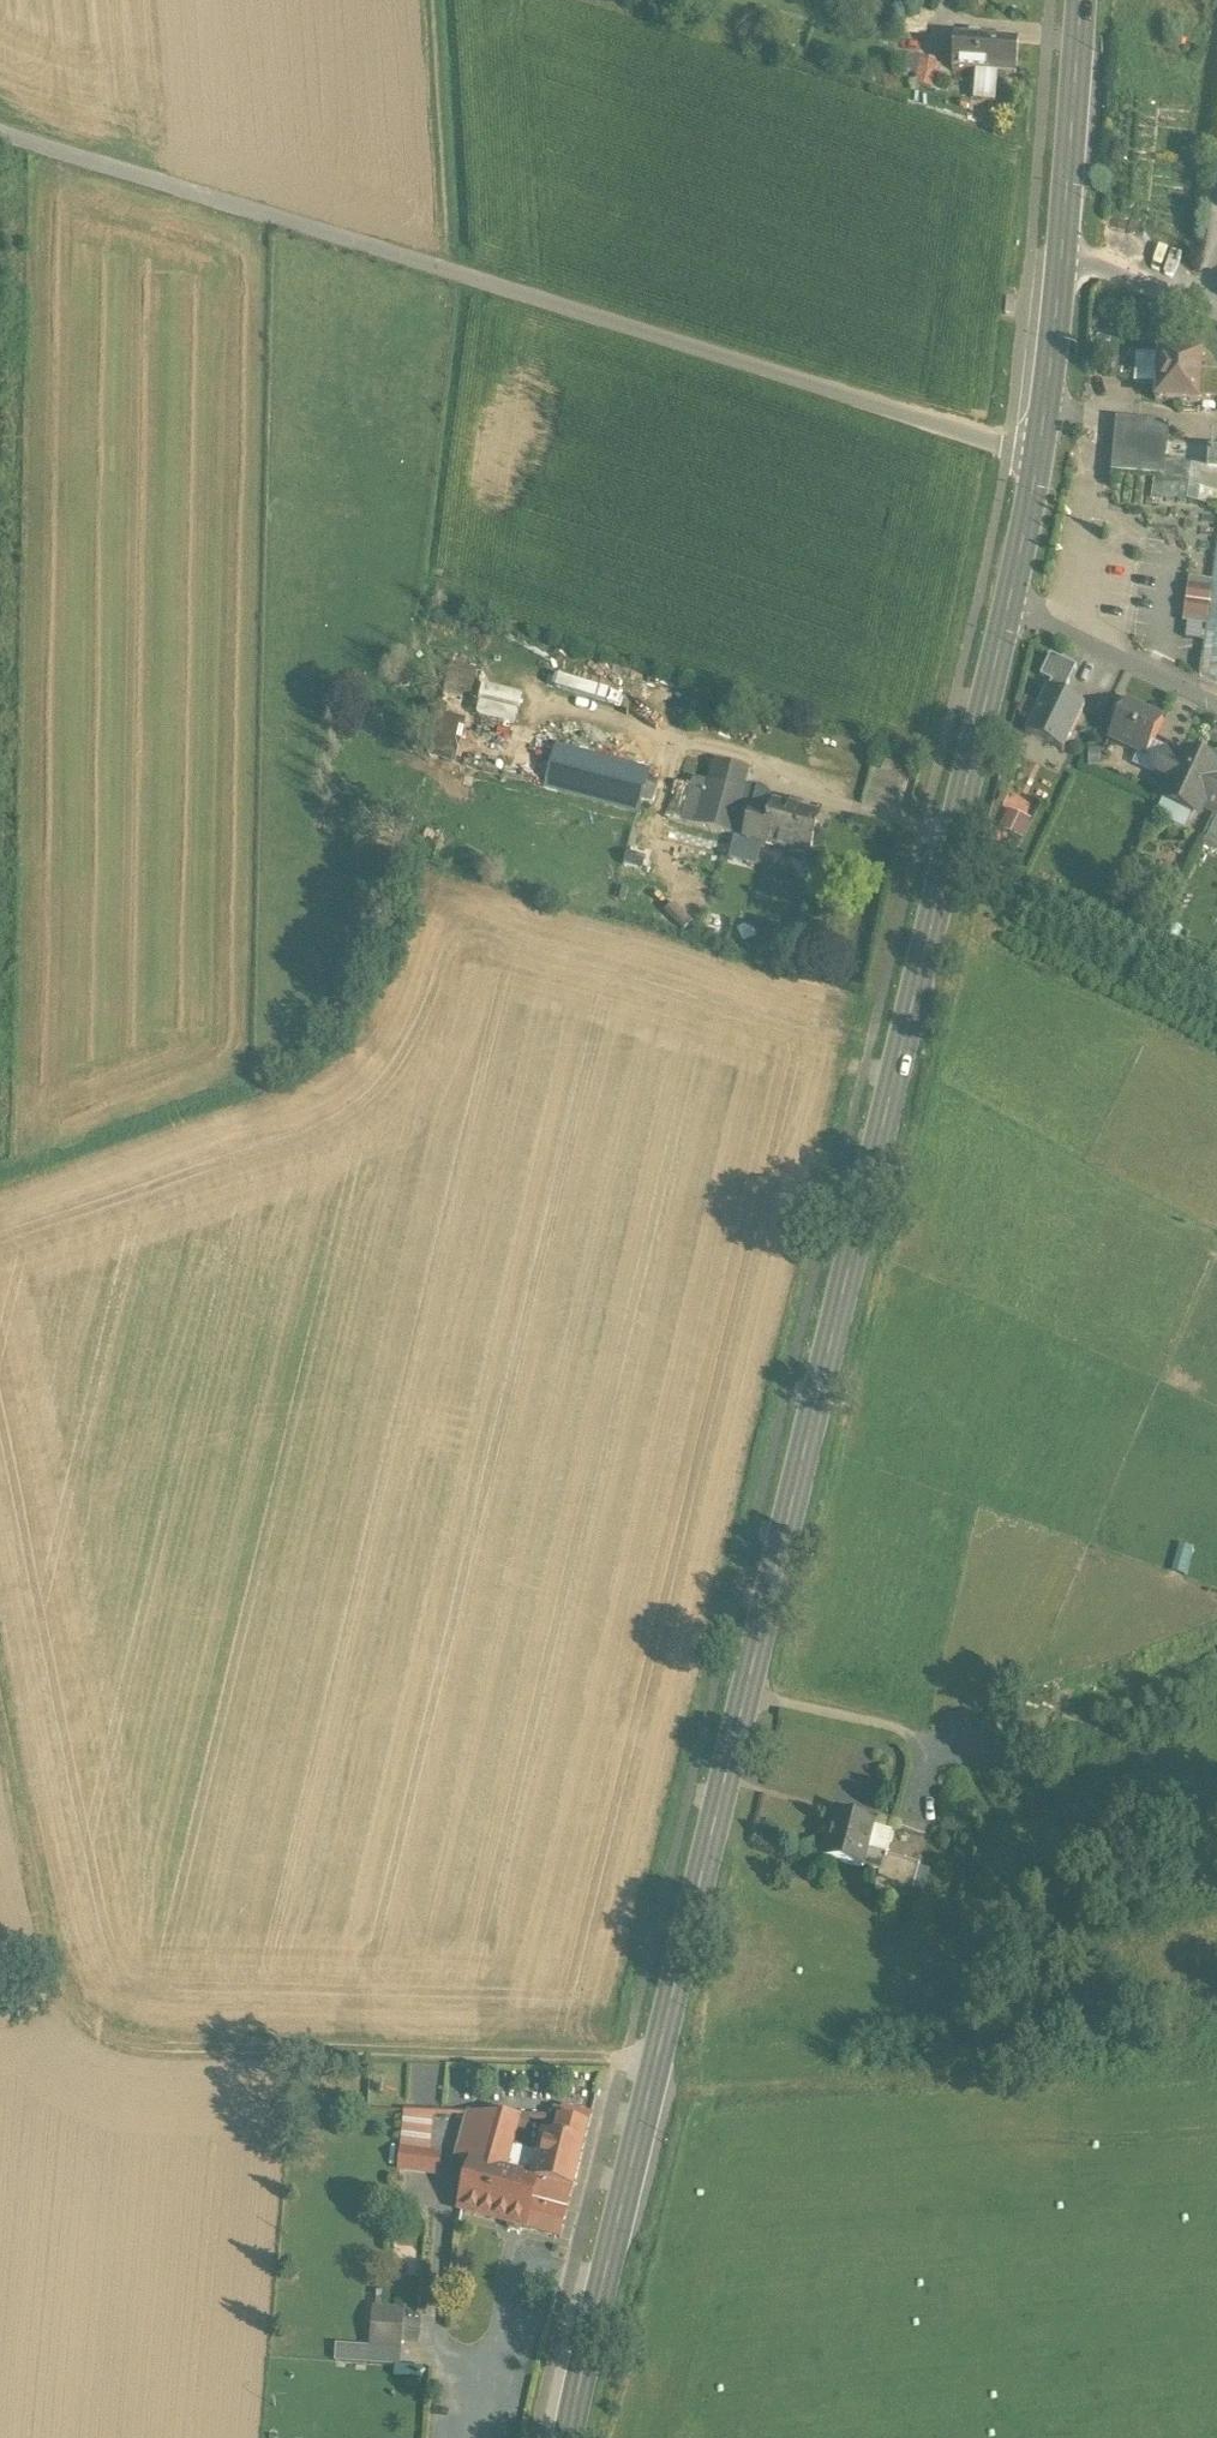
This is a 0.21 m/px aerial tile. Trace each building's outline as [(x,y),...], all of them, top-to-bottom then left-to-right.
[(979,33),(968,33),(968,40),(979,41),(979,33)] [(968,40),(953,39),(951,72),(1016,76),(1018,43),(979,41),(968,40)] [(915,80),(932,85),(939,62),(922,57),(915,80)] [(1200,357),(1160,354),(1157,401),(1197,404),(1199,378),(1200,357)] [(1199,378),(1197,404),(1216,406),(1216,379),(1199,378)] [(1148,429),(1121,427),(1117,474),(1155,477),(1162,478),(1163,463),(1166,430),(1148,428),(1148,429)] [(1209,450),(1207,472),(1216,472),(1216,451),(1209,450)] [(1163,463),(1162,478),(1155,477),(1152,500),(1216,509),(1216,472),(1207,472),(1185,469),(1186,464),(1163,463)] [(1212,582),(1207,626),(1200,674),(1216,682),(1216,548),(1212,582)] [(1212,582),(1189,579),(1183,623),(1207,626),(1212,582)] [(1076,668),(1051,655),(1040,677),(1051,683),(1048,689),(1063,696),(1076,668)] [(476,671),(451,665),(444,695),(458,698),(470,695),(476,671)] [(1048,689),(1047,689),(1026,735),(1063,752),(1085,707),(1063,696),(1048,689)] [(1163,721),(1125,703),(1109,737),(1138,751),(1146,755),(1147,756),(1152,743),(1163,721)] [(649,771),(440,715),(430,758),(638,813),(642,800),(653,803),(659,782),(647,779),(649,771)] [(1152,743),(1147,756),(1146,755),(1138,751),(1133,763),(1154,773),(1165,749),(1152,743)] [(1182,756),(1165,749),(1154,773),(1170,780),(1182,756)] [(1183,753),(1162,800),(1199,817),(1203,808),(1216,778),(1216,768),(1183,753)] [(751,772),(714,762),(707,791),(676,782),(667,820),(734,837),(748,787),(751,772)] [(1203,808),(1216,814),(1216,778),(1203,808)] [(758,788),(751,787),(748,787),(734,837),(745,840),(752,817),(769,821),(773,805),(773,802),(771,797),(767,793),(763,790),(758,788)] [(825,819),(773,805),(769,821),(752,817),(745,840),(763,844),(762,846),(764,846),(809,858),(816,835),(820,836),(825,819)] [(1204,844),(1216,850),(1216,817),(1204,844)] [(763,844),(745,840),(742,854),(761,859),(764,846),(762,846),(763,844)] [(849,1817),(835,1813),(823,1857),(863,1868),(863,1867),(867,1850),(874,1823),(863,1821),(865,1813),(851,1810),(849,1817)] [(886,1855),(867,1850),(863,1867),(880,1872),(881,1872),(886,1855)] [(920,1864),(886,1855),(881,1872),(880,1872),(876,1890),(910,1899),(920,1864)] [(403,2114),(400,2148),(432,2154),(434,2116),(403,2114)] [(468,2117),(457,2160),(475,2165),(476,2165),(476,2163),(478,2159),(490,2115),(457,2114),(457,2116),(468,2117)] [(519,2117),(490,2115),(478,2159),(505,2166),(514,2134),(519,2117)] [(528,2117),(519,2117),(514,2134),(528,2134),(528,2126),(528,2125),(528,2117)] [(539,2117),(528,2117),(528,2125),(539,2126),(539,2117)] [(584,2145),(547,2136),(536,2180),(536,2181),(539,2182),(573,2191),(584,2145)] [(442,2156),(432,2154),(400,2148),(399,2169),(439,2177),(442,2156)] [(505,2166),(478,2159),(476,2163),(504,2171),(505,2166)] [(568,2211),(534,2202),(539,2182),(536,2181),(536,2180),(504,2171),(476,2163),(476,2165),(475,2165),(463,2210),(508,2223),(523,2227),(523,2228),(561,2238),(568,2211)] [(573,2191),(539,2182),(534,2202),(568,2211),(573,2191)] [(523,2227),(508,2223),(508,2224),(509,2224),(508,2228),(509,2231),(519,2233),(522,2232),(523,2228),(523,2227)] [(404,2313),(374,2310),(372,2345),(400,2347),(401,2347),(402,2339),(404,2323),(404,2313)] [(421,2326),(404,2323),(402,2339),(419,2341),(421,2326)] [(400,2347),(372,2345),(372,2350),(336,2347),(336,2361),(399,2366),(400,2347)]
